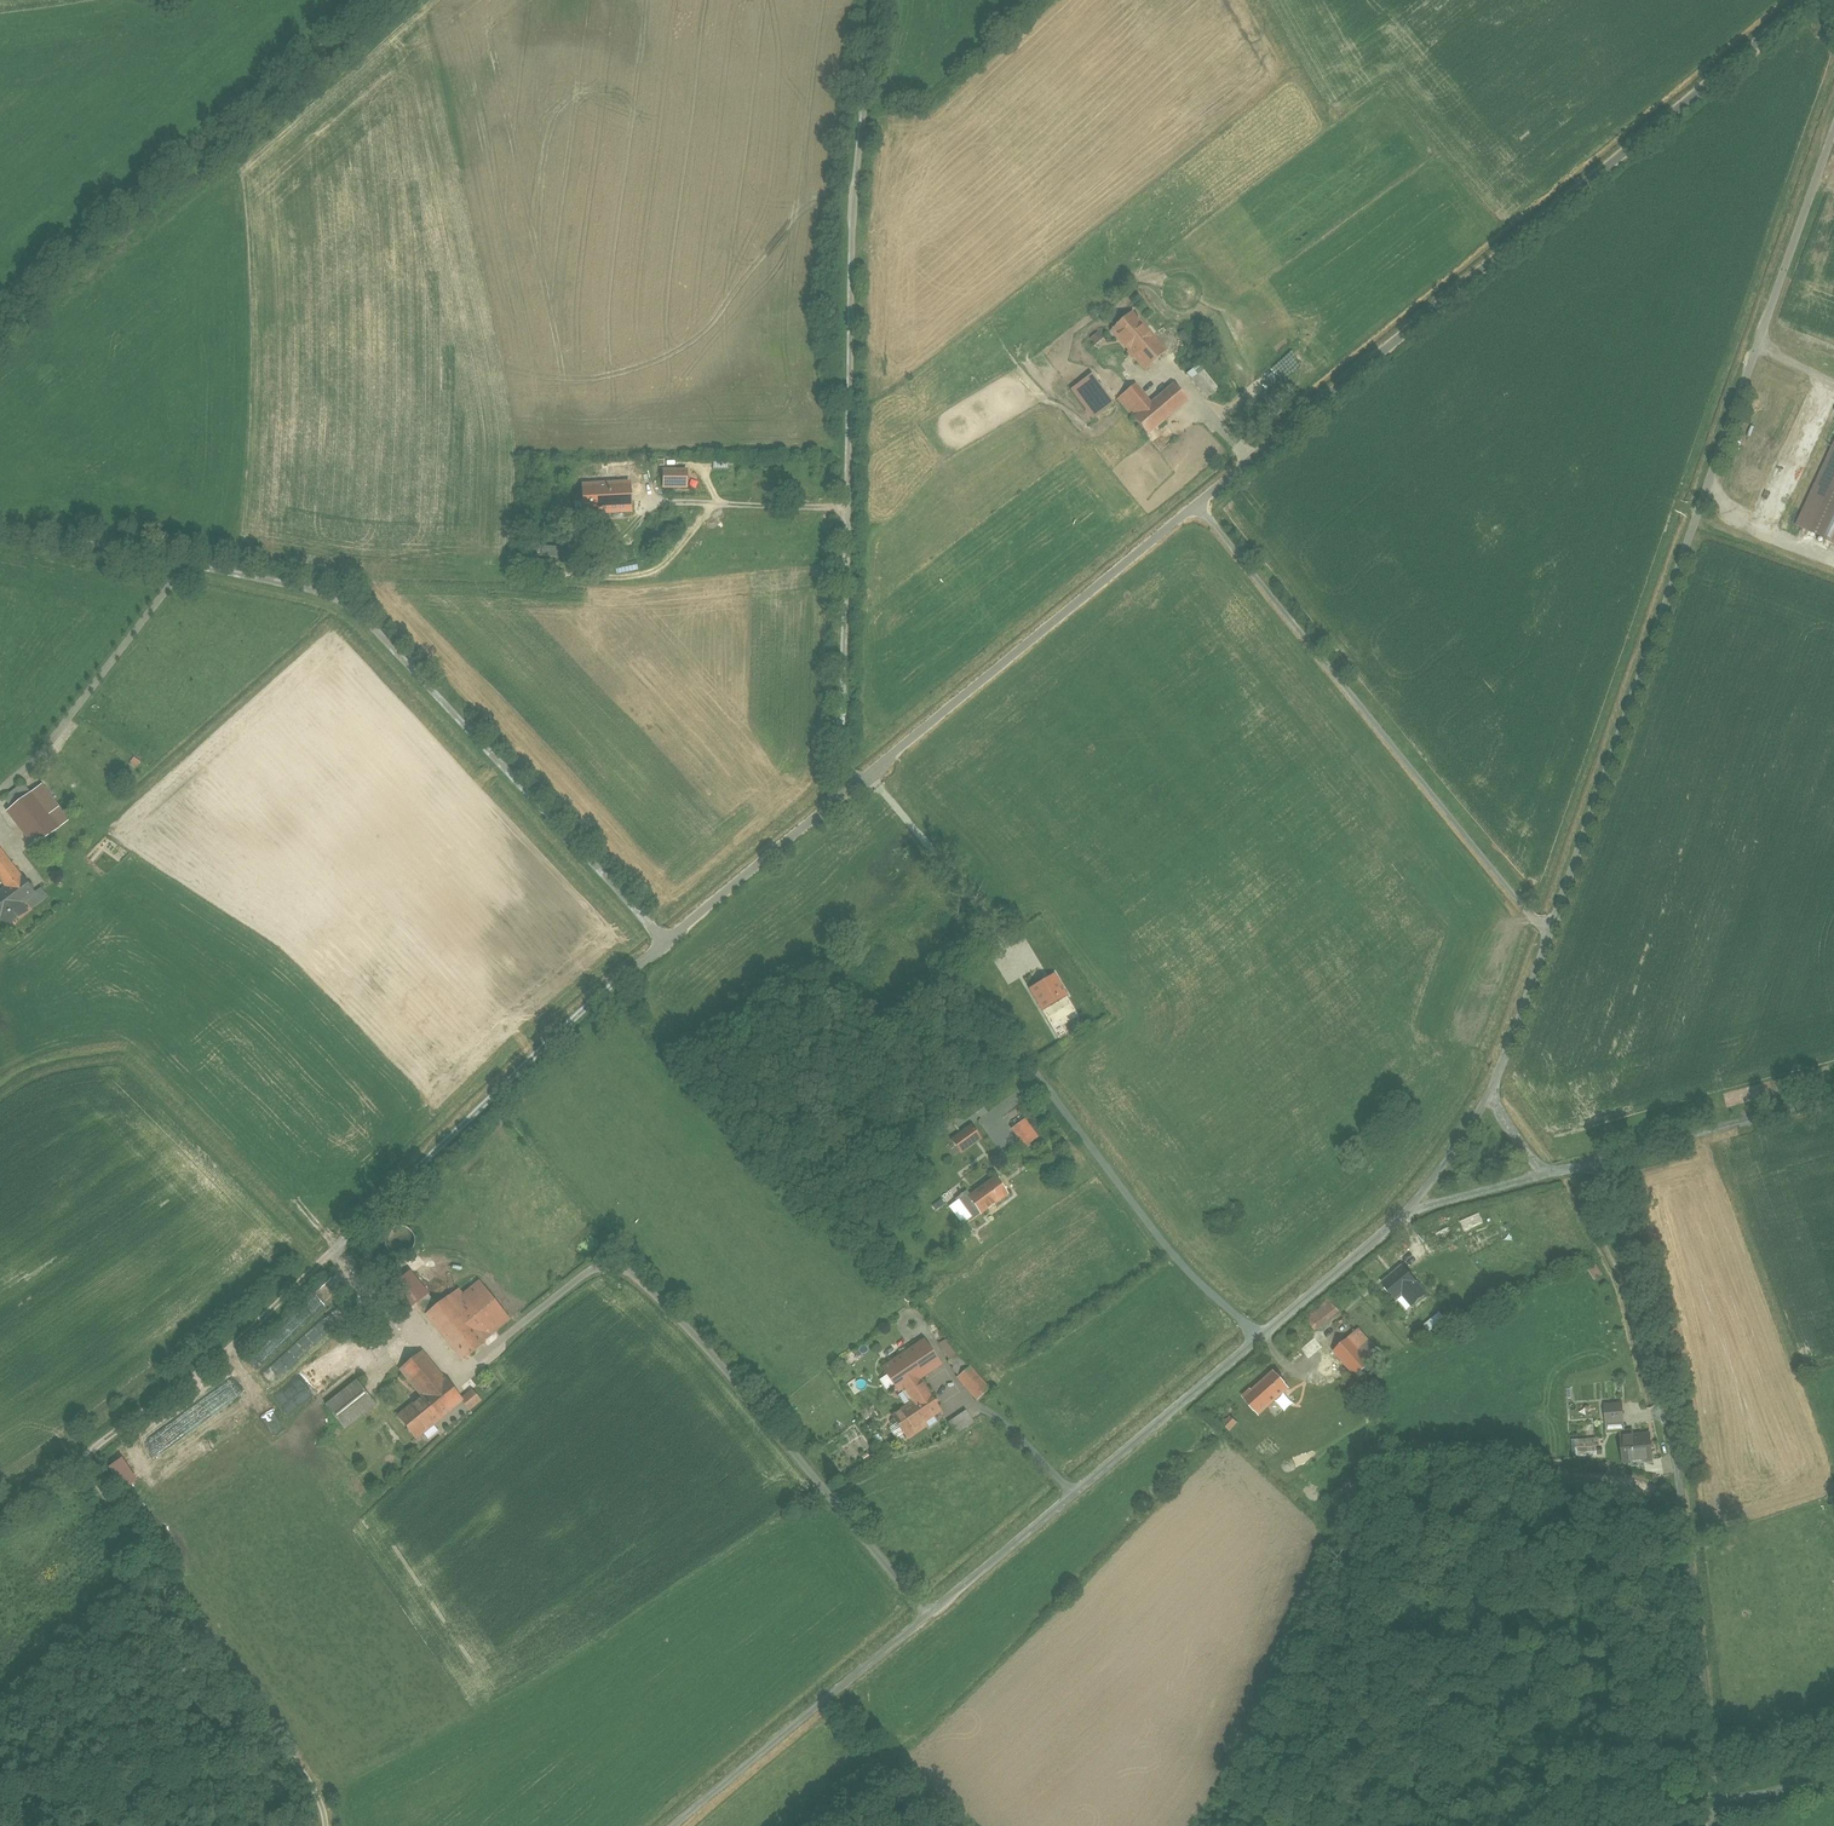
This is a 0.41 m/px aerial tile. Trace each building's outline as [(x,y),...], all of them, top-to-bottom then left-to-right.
[(1132,311),(1108,331),(1142,372),(1166,351),(1132,311)] [(1089,337),(1094,345),(1102,339),(1098,332),(1089,337)] [(1299,369),(1296,365),(1306,357),(1298,348),(1279,364),(1290,377),(1299,369)] [(1201,363),(1189,373),(1209,398),(1222,388),(1201,363)] [(1066,389),(1088,420),(1110,405),(1088,373),(1066,389)] [(1135,386),(1118,400),(1133,417),(1127,422),(1142,440),(1189,401),(1173,382),(1148,402),(1135,386)] [(1786,533),(1833,554),(1833,426),(1786,533)] [(663,471),(663,492),(686,492),(686,471),(663,471)] [(631,519),(631,487),(578,488),(579,520),(631,519)] [(41,780),(5,807),(34,845),(70,818),(41,780)] [(0,889),(0,919),(6,926),(48,895),(39,882),(32,888),(0,845),(0,879),(5,885),(0,889)] [(1054,975),(1028,990),(1043,1014),(1069,999),(1054,975)] [(1023,1119),(1005,1131),(1022,1154),(1039,1141),(1023,1119)] [(972,1126),(948,1142),(959,1158),(983,1141),(972,1126)] [(967,1195),(947,1210),(960,1227),(975,1215),(979,1219),(1007,1197),(994,1180),(970,1199),(967,1195)] [(401,1250),(405,1248),(410,1244),(412,1240),(412,1236),(411,1230),(408,1227),(403,1224),(396,1224),(392,1226),(388,1230),(386,1235),(386,1240),(388,1244),(392,1248),(396,1250),(401,1250)] [(1595,1262),(1587,1267),(1593,1277),(1601,1272),(1595,1262)] [(1403,1263),(1383,1284),(1410,1311),(1431,1291),(1403,1263)] [(409,1267),(396,1277),(415,1300),(425,1312),(437,1302),(409,1267)] [(384,1287),(403,1310),(415,1300),(396,1277),(384,1287)] [(437,1302),(425,1312),(463,1359),(512,1319),(478,1278),(462,1291),(458,1285),(437,1302)] [(1329,1296),(1303,1318),(1314,1331),(1340,1310),(1329,1296)] [(1442,1311),(1426,1324),(1432,1331),(1448,1317),(1442,1311)] [(1360,1325),(1333,1349),(1357,1376),(1385,1352),(1360,1325)] [(307,1348),(324,1334),(318,1327),(301,1340),(307,1348)] [(950,1338),(942,1342),(951,1359),(959,1356),(950,1338)] [(925,1339),(877,1371),(903,1408),(890,1417),(906,1440),(944,1414),(922,1383),(944,1368),(925,1339)] [(283,1371),(306,1349),(300,1342),(276,1364),(283,1371)] [(420,1392),(395,1415),(416,1438),(462,1396),(419,1349),(398,1368),(420,1392)] [(376,1384),(384,1377),(373,1364),(365,1371),(376,1384)] [(1241,1398),(1257,1415),(1290,1386),(1274,1368),(1241,1398)] [(969,1370),(957,1381),(977,1404),(990,1392),(969,1370)] [(306,1388),(317,1383),(312,1373),(292,1383),(301,1400),(309,1396),(306,1388)] [(323,1403),(345,1429),(378,1402),(356,1375),(323,1403)] [(474,1390),(463,1401),(472,1411),(484,1399),(474,1390)] [(1619,1392),(1602,1393),(1605,1423),(1622,1421),(1619,1392)] [(965,1414),(948,1426),(956,1437),(973,1426),(965,1414)] [(1225,1423),(1232,1430),(1240,1422),(1233,1415),(1225,1423)] [(1618,1423),(1621,1458),(1653,1455),(1650,1420),(1622,1421),(1618,1423)] [(1598,1453),(1598,1437),(1573,1438),(1574,1454),(1598,1453)] [(112,1466),(127,1490),(142,1481),(127,1456),(112,1466)]
